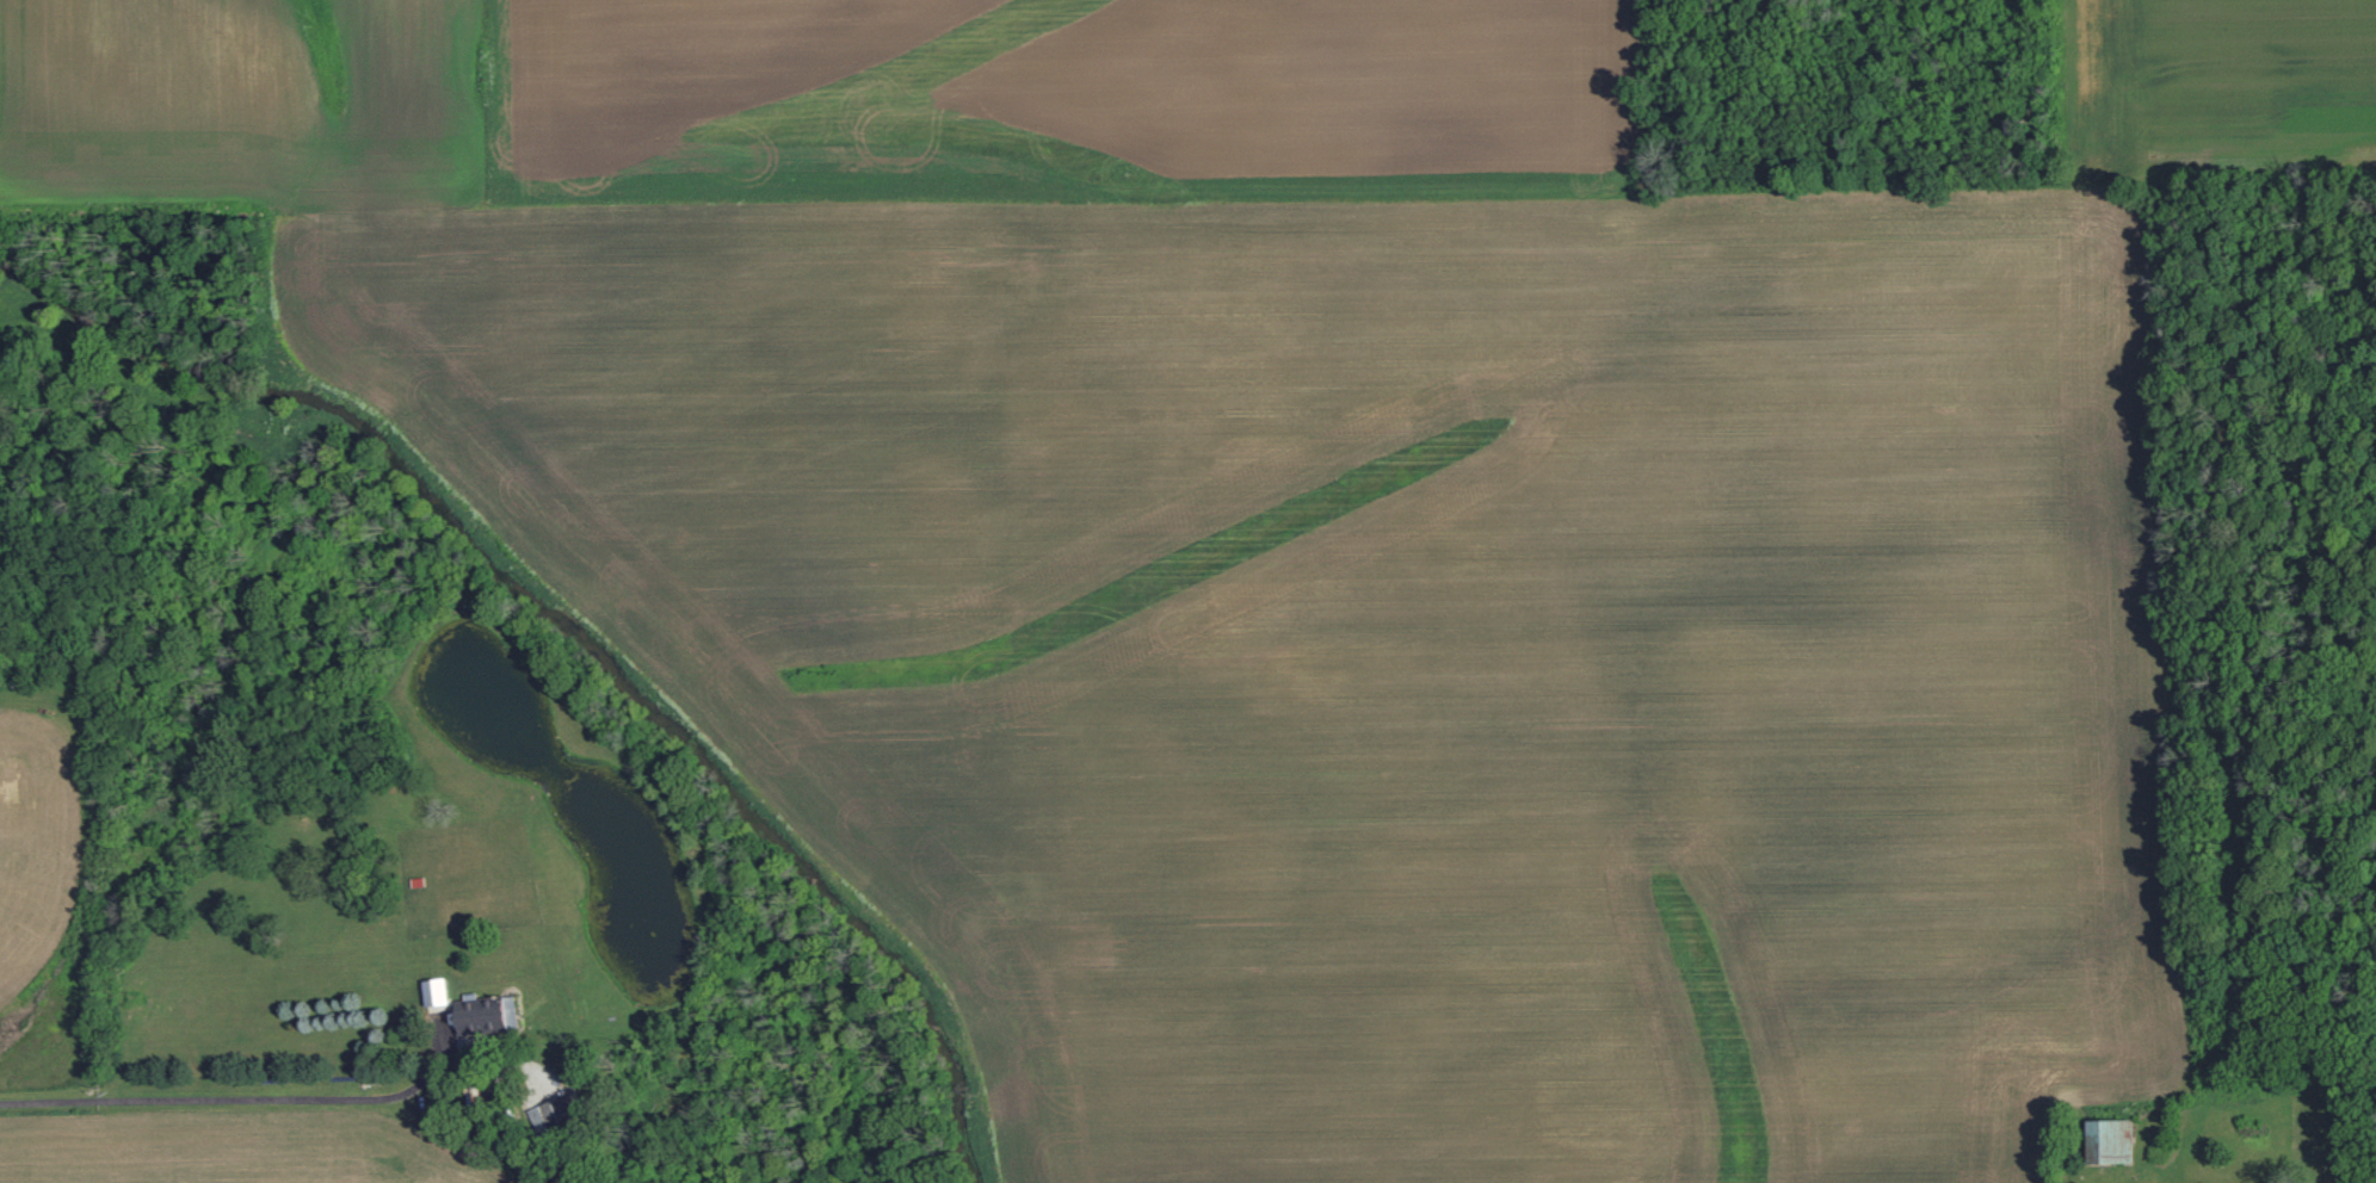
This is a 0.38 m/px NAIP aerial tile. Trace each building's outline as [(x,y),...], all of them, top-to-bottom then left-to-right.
[(446,979),(423,980),(424,1005),(447,1004),(446,979)] [(457,1048),(468,1048),(484,1043),(484,1031),(491,1031),(516,1023),(515,993),(504,997),(472,998),(451,1004),(452,1024),(455,1034),(455,1042),(457,1048)] [(2088,1118),(2088,1162),(2133,1161),(2132,1118),(2088,1118)]
